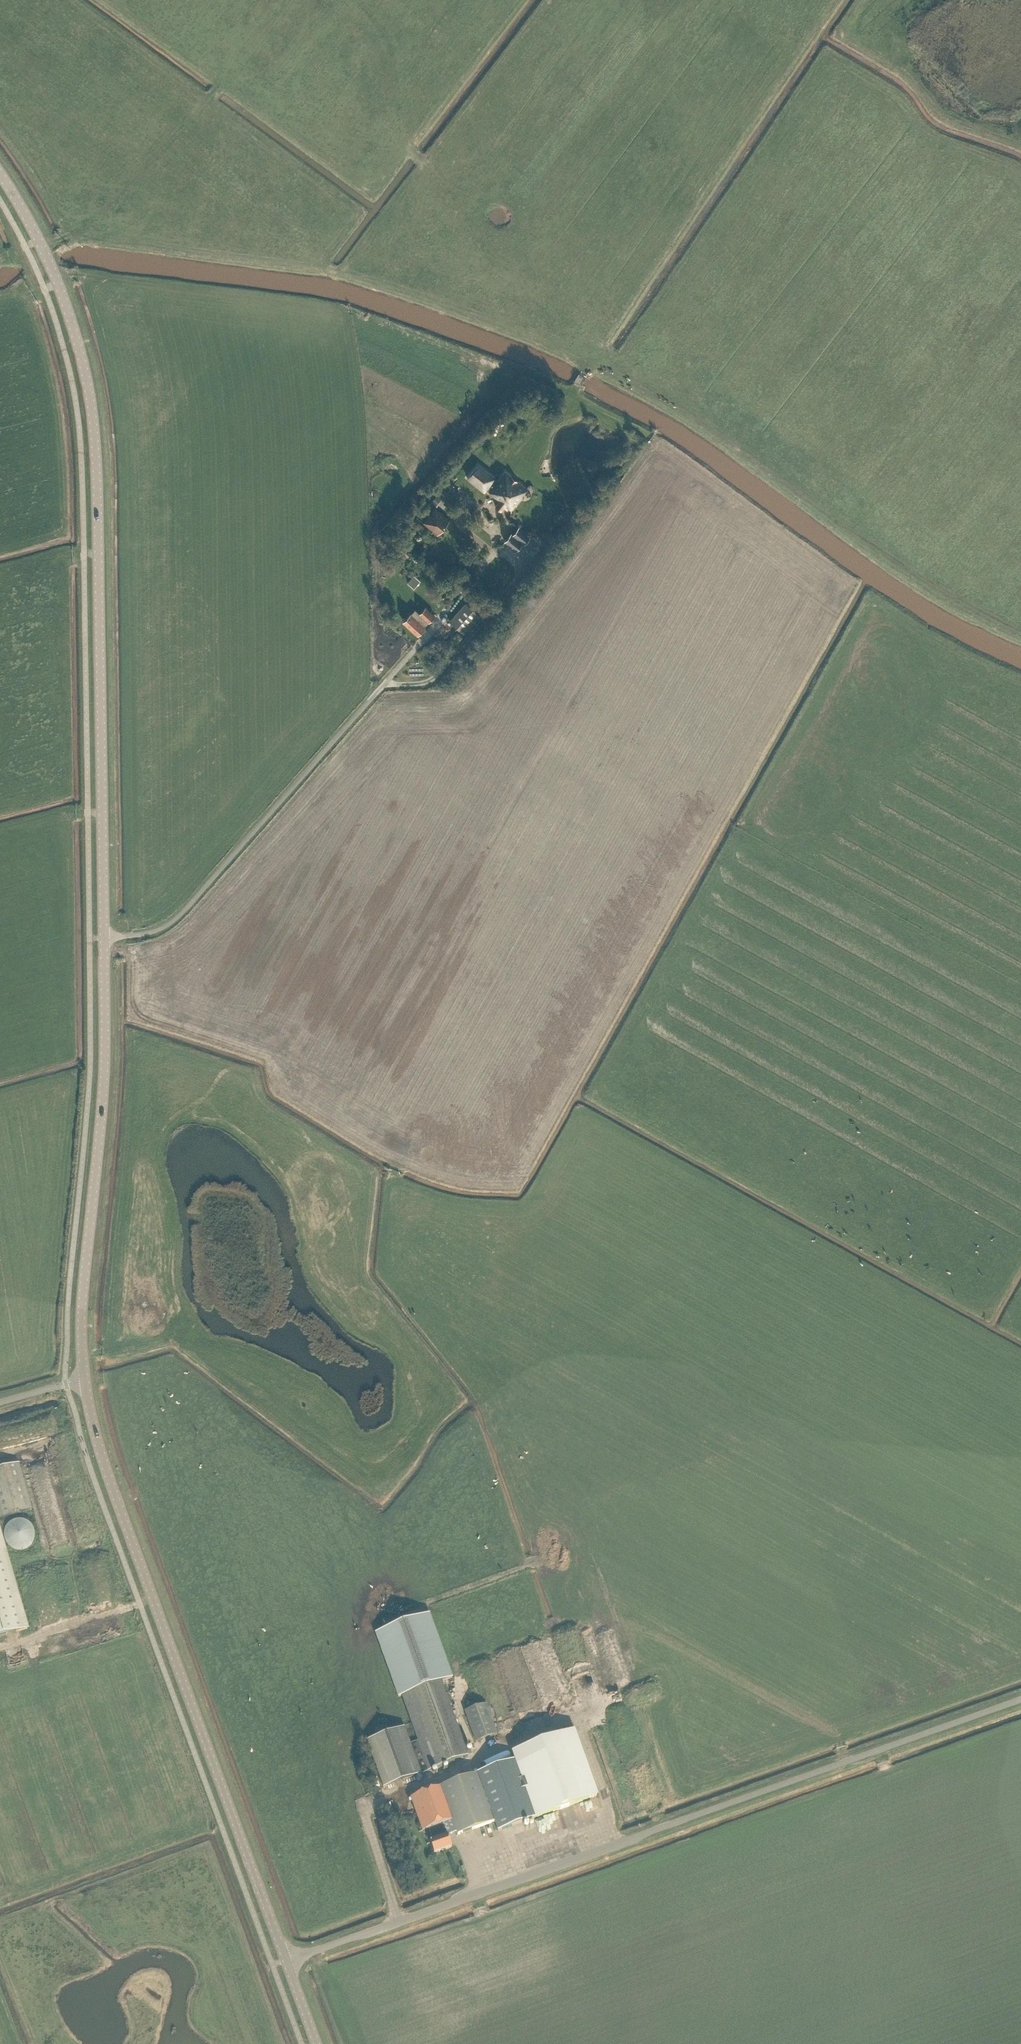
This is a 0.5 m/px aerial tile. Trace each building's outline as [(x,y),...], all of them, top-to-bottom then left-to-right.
[(498,419),(490,430),(495,434),(504,424),(498,419)] [(478,463),(466,478),(484,492),(486,490),(498,500),(494,506),(501,511),(505,506),(511,510),(523,496),(522,496),(528,489),(505,470),(497,480),(495,478),(496,477),(478,463)] [(438,534),(443,527),(449,520),(434,508),(423,522),(438,534)] [(524,544),(529,538),(531,536),(519,527),(513,535),(511,533),(505,541),(517,550),(523,543),(524,544)] [(415,574),(408,582),(414,587),(421,579),(415,574)] [(466,602),(450,620),(463,632),(480,614),(466,602)] [(411,613),(403,621),(418,634),(425,625),(434,615),(426,607),(420,614),(415,609),(412,614),(411,613)] [(0,1469),(0,1518),(0,1519),(33,1510),(19,1464),(0,1469)] [(4,1533),(4,1535),(4,1538),(5,1541),(6,1543),(8,1545),(10,1547),(12,1549),(14,1550),(17,1551),(20,1551),(22,1550),(25,1550),(27,1549),(30,1547),(32,1545),(33,1543),(34,1540),(35,1538),(35,1535),(35,1532),(34,1530),(33,1527),(31,1525),(29,1523),(27,1522),(25,1521),(22,1520),(19,1520),(17,1520),(14,1521),(12,1522),(9,1523),(8,1525),(6,1527),(5,1530),(4,1533)] [(28,1629),(0,1533),(0,1637),(28,1629)] [(383,1788),(431,1771),(468,1757),(441,1682),(451,1678),(428,1614),(378,1632),(396,1683),(401,1696),(403,1695),(412,1722),(419,1741),(411,1744),(405,1727),(366,1741),(383,1788)] [(486,1704),(464,1712),(476,1743),(498,1735),(486,1704)] [(421,1833),(427,1831),(439,1827),(451,1822),(456,1837),(495,1823),(498,1832),(540,1816),(598,1795),(575,1730),(512,1752),(515,1761),(478,1774),(441,1787),(409,1799),(421,1833)] [(442,1839),(439,1827),(427,1831),(432,1842),(428,1844),(433,1856),(452,1849),(448,1837),(442,1839)]
